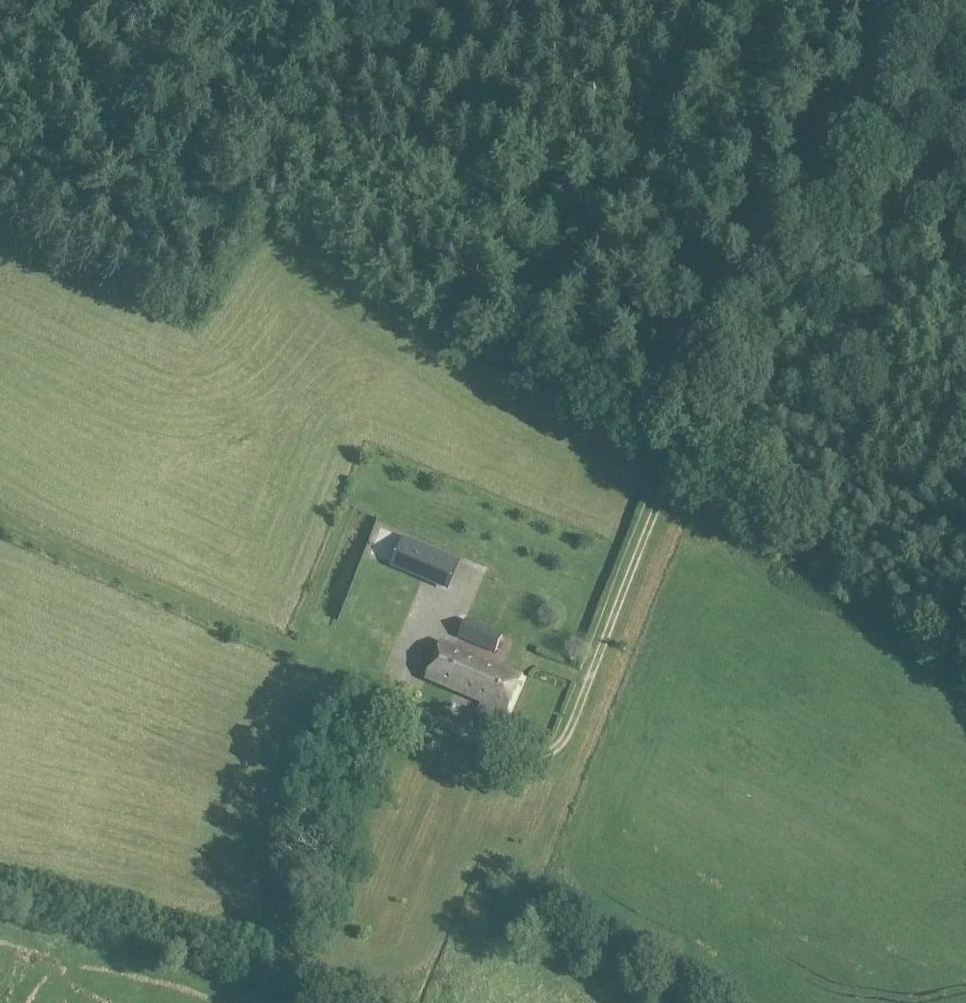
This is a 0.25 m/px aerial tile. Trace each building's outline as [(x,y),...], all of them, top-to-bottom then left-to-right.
[(449,588),(460,562),(431,550),(420,576),(449,588)] [(459,639),(495,654),(502,636),(467,621),(459,639)] [(428,678),(482,702),(506,713),(521,678),(443,643),(428,678)] [(498,733),(506,713),(482,702),(477,713),(488,717),(484,727),(498,733)]
